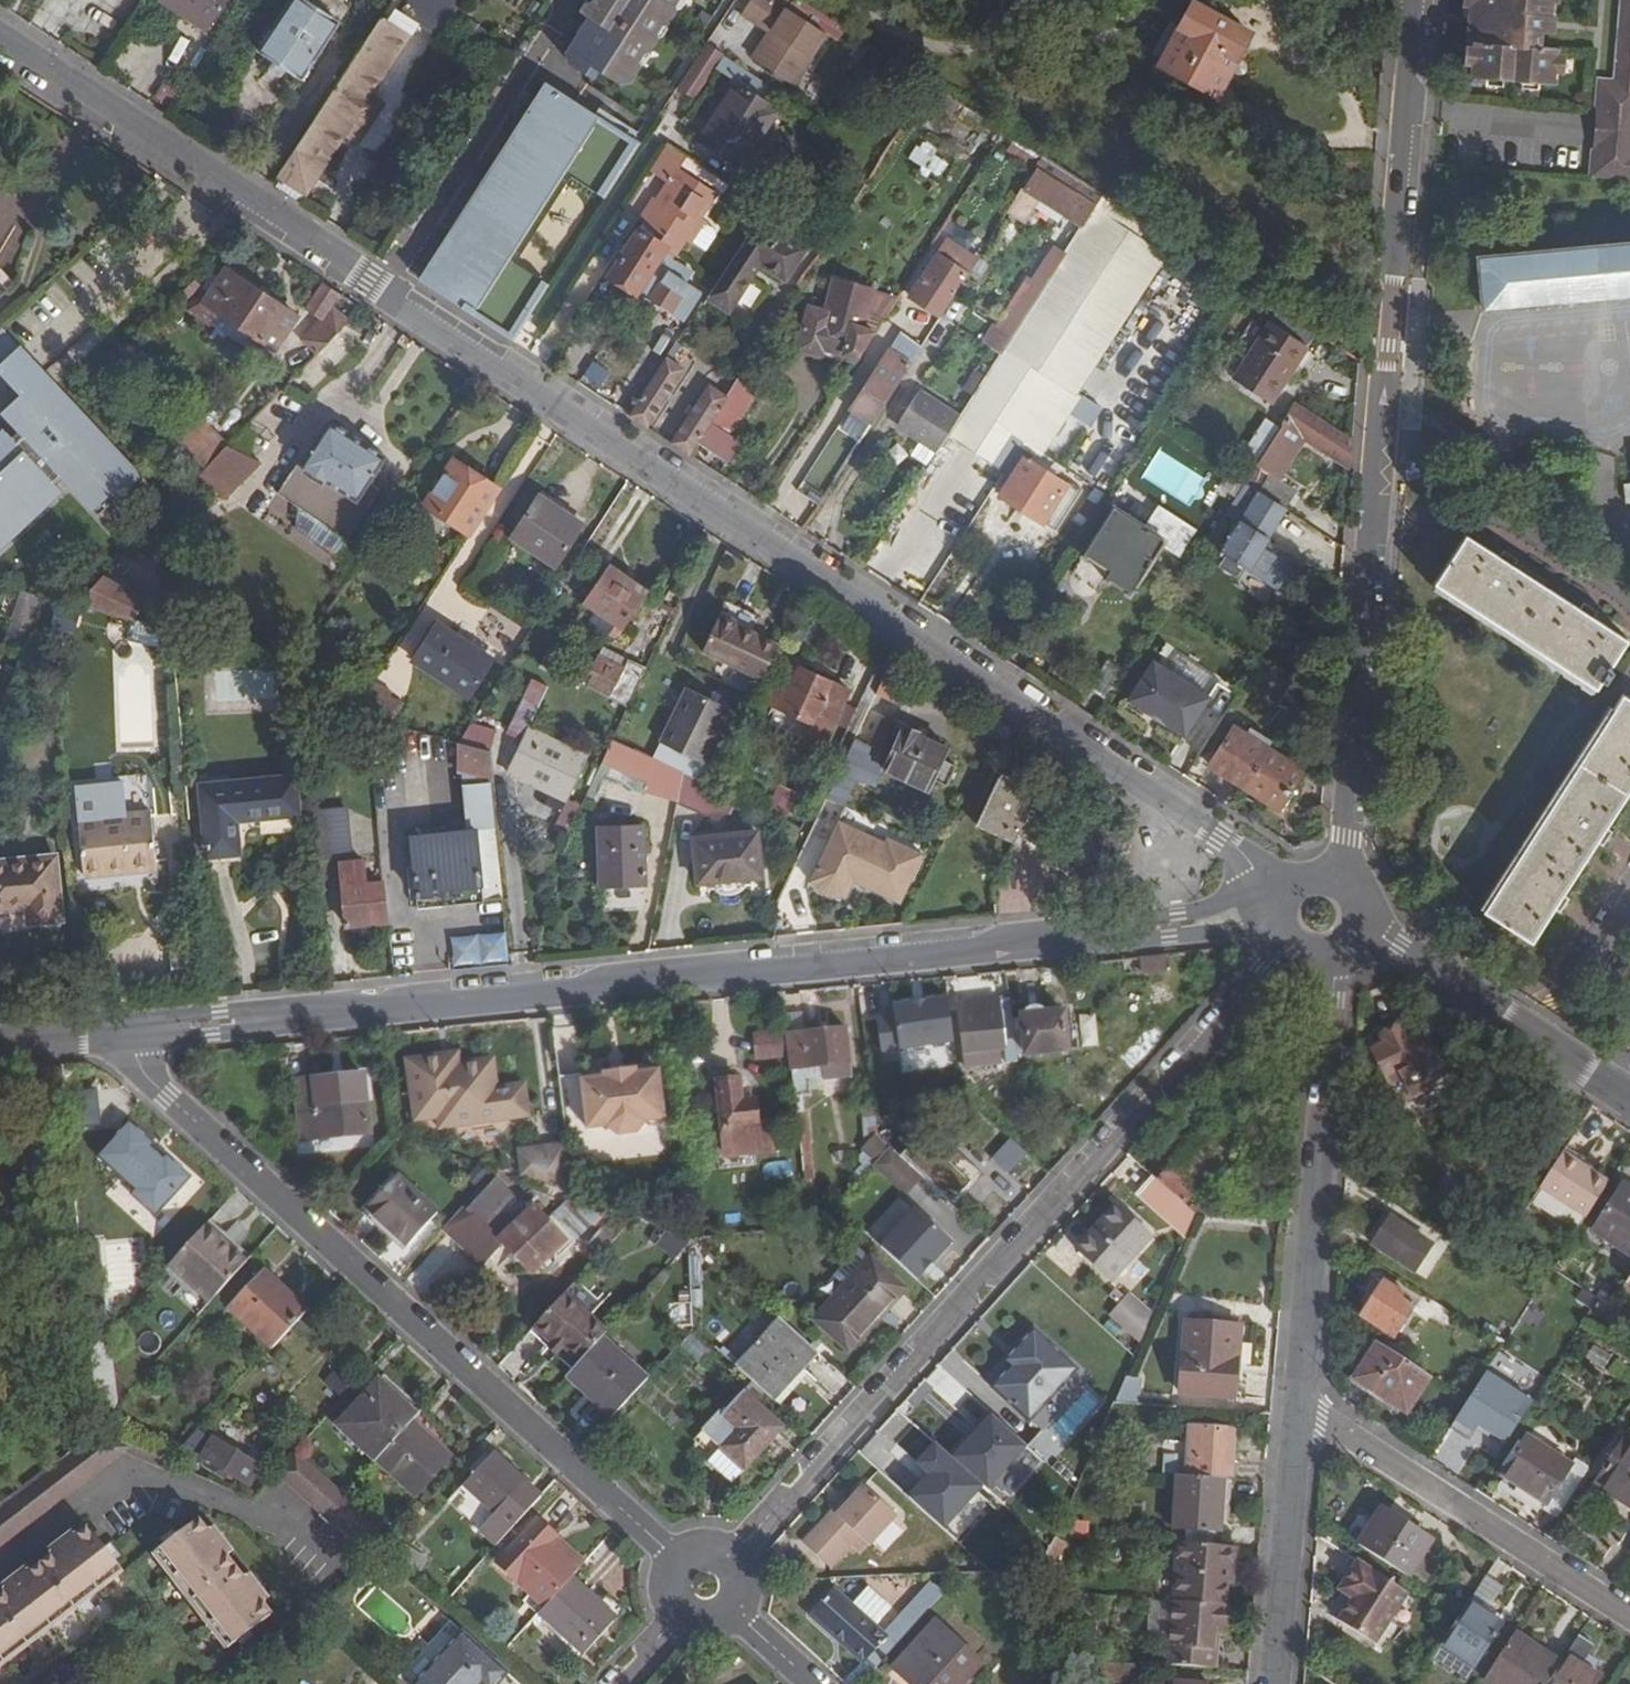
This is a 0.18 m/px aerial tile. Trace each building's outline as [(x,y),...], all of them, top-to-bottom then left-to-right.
[(161,3),(207,31),(228,0),(163,0),(161,3)] [(301,81),(350,9),(340,1),(340,0),(292,0),(258,53),(301,81)] [(325,106),(360,129),(365,132),(381,107),(369,99),(408,39),(397,31),(406,19),(435,39),(461,0),(393,0),(325,106)] [(581,13),(591,20),(562,61),(590,80),(596,72),(623,90),(684,0),(590,0),(581,13)] [(795,0),(788,0),(783,8),(769,0),(748,0),(739,14),(768,32),(751,60),(791,85),(831,23),(795,0)] [(1470,44),(1485,44),(1486,28),(1491,28),(1492,3),(1475,2),(1475,0),(1466,0),(1463,43),(1470,44)] [(1475,2),(1492,3),(1491,28),(1486,28),(1485,44),(1470,44),(1468,77),(1552,85),(1554,47),(1538,46),(1539,30),(1530,29),(1531,13),(1545,13),(1546,0),(1475,0),(1475,2)] [(1629,114),(1629,0),(1620,0),(1614,78),(1597,76),(1594,106),(1611,107),(1611,113),(1629,114)] [(1222,98),(1255,39),(1195,5),(1182,27),(1174,22),(1154,57),(1163,62),(1161,65),(1222,98)] [(1548,13),(1545,13),(1531,13),(1530,29),(1539,30),(1547,30),(1548,13)] [(733,83),(696,142),(739,170),(777,111),(733,83)] [(418,283),(513,344),(550,287),(515,265),(569,181),(602,203),(640,146),(546,86),(418,283)] [(180,100),(164,89),(157,101),(173,111),(180,100)] [(360,129),(325,106),(279,178),(306,196),(345,136),(352,141),(360,129)] [(1591,146),(1608,147),(1609,141),(1629,142),(1629,114),(1611,113),(1611,107),(1594,106),(1591,146)] [(1043,159),(1005,134),(998,146),(1035,170),(1043,159)] [(1589,179),(1629,182),(1629,142),(1609,141),(1608,147),(1591,146),(1589,179)] [(942,178),(948,158),(919,148),(912,168),(942,178)] [(1035,170),(1034,172),(1037,174),(1019,201),(1034,212),(1041,202),(1083,228),(1102,198),(1043,159),(1035,170)] [(636,296),(639,292),(685,322),(701,297),(655,266),(665,250),(675,257),(698,221),(693,217),(703,201),(700,199),(705,192),(696,186),(687,199),(667,187),(608,278),(636,296)] [(950,435),(994,462),(1011,435),(1041,456),(1078,399),(1073,396),(1171,242),(1102,198),(1083,228),(1068,250),(1011,339),(957,424),(950,435)] [(757,222),(706,301),(727,314),(759,267),(782,282),(803,251),(757,222)] [(1011,339),(1068,250),(1058,243),(1002,333),(1011,339)] [(1481,260),(1486,311),(1629,298),(1629,246),(1481,260)] [(940,318),(967,276),(938,257),(910,298),(940,318)] [(214,276),(188,316),(210,331),(211,330),(253,357),(261,345),(275,355),(299,318),(226,271),(220,280),(214,276)] [(838,273),(832,296),(881,326),(904,291),(877,285),(878,281),(838,273)] [(334,308),(341,297),(324,286),(308,312),(321,321),(302,342),(319,357),(363,311),(351,303),(342,314),(334,308)] [(823,353),(859,361),(881,326),(832,296),(830,304),(813,301),(800,352),(822,357),(823,353)] [(1289,380),(1308,351),(1310,347),(1274,322),(1259,344),(1252,340),(1246,351),(1252,355),(1236,380),(1274,405),(1289,380)] [(20,352),(0,330),(0,370),(20,352)] [(852,410),(872,424),(922,346),(903,333),(852,410)] [(1315,355),(1308,351),(1289,380),(1296,384),(1315,355)] [(663,368),(629,420),(646,430),(680,379),(663,368)] [(725,400),(697,443),(727,463),(740,444),(729,437),(763,387),(743,373),(725,400)] [(0,444),(0,553),(21,534),(13,525),(19,519),(27,529),(68,493),(59,482),(66,477),(101,517),(144,479),(60,385),(57,388),(47,377),(8,411),(26,432),(19,437),(14,431),(12,433),(0,444)] [(708,389),(670,446),(688,458),(697,443),(725,400),(708,389)] [(915,452),(932,462),(950,435),(957,424),(918,400),(899,431),(920,444),(915,452)] [(1295,406),(1255,468),(1270,478),(1278,483),(1306,440),(1351,469),(1353,444),(1295,406)] [(181,411),(165,428),(176,439),(191,422),(181,411)] [(197,415),(191,422),(176,439),(209,470),(231,447),(197,415)] [(390,462),(330,423),(302,466),(299,465),(280,494),(298,507),(296,529),(338,559),(383,493),(374,487),(390,462)] [(264,466),(231,447),(209,470),(201,478),(226,503),(264,466)] [(1432,452),(1424,464),(1435,471),(1442,460),(1432,452)] [(1026,461),(1001,499),(1057,533),(1083,492),(1070,483),(1067,487),(1026,461)] [(428,506),(471,535),(499,491),(456,462),(428,506)] [(1260,494),(1287,511),(1297,495),(1278,483),(1270,478),(1260,494)] [(1287,511),(1260,494),(1222,553),(1228,557),(1221,568),(1238,579),(1245,567),(1279,589),(1296,564),(1265,544),(1287,511)] [(538,499),(511,540),(556,568),(583,526),(538,499)] [(1116,505),(1079,561),(1129,594),(1167,538),(1116,505)] [(1580,612),(1514,569),(1518,562),(1513,559),(1505,554),(1501,561),(1467,539),(1435,586),(1597,692),(1602,684),(1607,687),(1615,675),(1610,671),(1628,643),(1595,622),(1599,614),(1593,610),(1585,605),(1580,612)] [(612,567),(586,606),(624,632),(651,593),(612,567)] [(79,606),(134,619),(146,605),(105,578),(79,606)] [(17,652),(26,654),(35,623),(43,597),(23,592),(11,640),(20,638),(17,652)] [(611,653),(562,618),(548,638),(559,646),(550,658),(586,684),(611,653)] [(721,663),(763,684),(772,663),(780,647),(739,626),(721,663)] [(440,627),(416,664),(471,699),(495,662),(440,627)] [(8,649),(17,652),(20,638),(11,640),(8,649)] [(896,655),(876,698),(901,709),(911,688),(903,684),(912,665),(896,655)] [(1153,664),(1130,702),(1184,737),(1207,700),(1153,664)] [(800,676),(792,673),(778,703),(769,699),(762,714),(776,721),(781,712),(813,728),(809,737),(828,747),(853,696),(802,671),(800,676)] [(538,677),(513,730),(528,737),(512,770),(572,800),(593,754),(533,726),(554,684),(538,677)] [(703,765),(728,709),(684,689),(660,744),(703,765)] [(1629,794),(1629,701),(1625,697),(1486,913),(1534,945),(1556,910),(1561,914),(1566,907),(1571,899),(1565,896),(1597,844),(1605,849),(1611,839),(1615,833),(1608,828),(1629,794)] [(469,718),(462,735),(490,746),(497,730),(469,718)] [(929,794),(935,783),(947,788),(956,769),(943,763),(948,752),(919,738),(920,736),(904,728),(903,731),(886,723),(873,750),(891,758),(884,771),(929,794)] [(1245,789),(1270,748),(1237,725),(1210,766),(1245,789)] [(856,741),(828,800),(845,809),(859,780),(873,750),(856,741)] [(496,753),(461,744),(462,779),(498,781),(496,753)] [(1305,770),(1270,748),(1245,789),(1278,810),(1305,770)] [(680,804),(686,775),(657,761),(645,788),(680,804)] [(1003,843),(1035,794),(1000,774),(972,824),(1003,843)] [(739,800),(714,788),(686,775),(680,804),(680,805),(707,817),(732,815),(739,800)] [(300,777),(203,786),(211,857),(245,854),(242,822),(304,815),(300,777)] [(498,781),(462,779),(468,838),(503,834),(498,781)] [(782,788),(769,814),(786,822),(798,796),(782,788)] [(1035,794),(1003,843),(1009,846),(1019,829),(1039,841),(1059,808),(1035,794)] [(347,807),(316,810),(321,861),(352,858),(347,807)] [(155,818),(82,826),(88,880),(161,872),(155,818)] [(812,884),(848,900),(856,882),(903,903),(924,858),(841,821),(812,884)] [(645,828),(600,831),(603,886),(648,884),(645,828)] [(706,883),(767,877),(761,833),(701,839),(706,883)] [(503,834),(413,844),(421,916),(510,906),(503,834)] [(1054,854),(1048,865),(1057,865),(1062,867),(1070,870),(1075,874),(1081,864),(1054,854)] [(0,864),(0,913),(36,909),(38,923),(64,920),(57,856),(0,864)] [(366,862),(344,865),(350,928),(389,924),(385,883),(368,885),(366,862)] [(768,885),(767,877),(706,883),(707,891),(768,885)] [(512,930),(454,937),(457,972),(516,966),(512,930)] [(1168,969),(1167,954),(1142,957),(1143,971),(1168,969)] [(890,998),(891,1015),(876,1016),(877,1051),(949,1048),(946,996),(890,998)] [(1009,998),(958,1005),(965,1053),(990,1050),(989,1042),(1003,1041),(1005,1062),(1017,1061),(1009,998)] [(1072,1046),(1069,1016),(1068,1006),(1026,1011),(1030,1049),(1030,1050),(1072,1046)] [(805,1008),(787,1009),(790,1033),(808,1032),(805,1008)] [(1026,1011),(1013,1012),(1019,1050),(1030,1049),(1026,1011)] [(1079,1015),(1069,1016),(1072,1046),(1083,1045),(1079,1015)] [(1385,1043),(1372,1051),(1400,1105),(1447,1080),(1423,1031),(1406,1040),(1400,1027),(1382,1037),(1385,1043)] [(810,1067),(852,1064),(848,1028),(808,1032),(790,1033),(792,1057),(805,1178),(806,1178),(817,1178),(810,1110),(806,1110),(805,1096),(813,1095),(812,1076),(810,1067)] [(792,1057),(790,1033),(758,1036),(761,1060),(792,1057)] [(411,1060),(420,1122),(443,1119),(446,1129),(527,1120),(523,1094),(495,1098),(492,1069),(457,1072),(457,1062),(437,1064),(437,1057),(411,1060)] [(810,1067),(812,1076),(853,1072),(852,1064),(810,1067)] [(607,1081),(585,1084),(590,1130),(608,1129),(620,1138),(638,1136),(646,1125),(665,1122),(660,1075),(638,1077),(637,1075),(607,1078),(607,1081)] [(365,1078),(297,1085),(302,1143),(370,1137),(365,1078)] [(741,1080),(719,1081),(726,1156),(772,1151),(770,1125),(759,1126),(757,1102),(744,1103),(741,1080)] [(100,1123),(94,1089),(72,1093),(78,1127),(100,1123)] [(155,1146),(131,1125),(102,1158),(140,1192),(135,1196),(157,1217),(192,1179),(169,1159),(166,1162),(151,1149),(155,1146)] [(873,1133),(860,1148),(873,1159),(886,1143),(873,1133)] [(908,1159),(958,1207),(988,1176),(962,1152),(953,1161),(927,1139),(908,1159)] [(995,1160),(1010,1174),(1029,1154),(1013,1141),(995,1160)] [(1197,1141),(1160,1183),(1186,1206),(1223,1165),(1197,1141)] [(516,1152),(519,1175),(525,1177),(522,1157),(572,1150),(571,1145),(516,1152)] [(909,1196),(926,1178),(894,1147),(877,1166),(909,1196)] [(522,1157),(525,1177),(577,1194),(572,1150),(522,1157)] [(1561,1155),(1538,1191),(1584,1220),(1607,1184),(1561,1155)] [(398,1178),(368,1211),(409,1249),(440,1216),(398,1178)] [(1160,1183),(1156,1179),(1139,1197),(1186,1239),(1196,1216),(1186,1206),(1160,1183)] [(467,1206),(444,1231),(484,1269),(506,1244),(535,1273),(569,1240),(537,1209),(503,1240),(485,1223),(514,1194),(499,1180),(470,1209),(467,1206)] [(1629,1256),(1629,1191),(1625,1187),(1595,1233),(1629,1256)] [(914,1205),(879,1243),(918,1278),(954,1241),(914,1205)] [(1152,1237),(1119,1206),(1080,1249),(1114,1279),(1152,1237)] [(1373,1248),(1391,1219),(1385,1216),(1367,1244),(1373,1248)] [(1434,1247),(1391,1219),(1373,1248),(1415,1275),(1434,1247)] [(226,1243),(209,1227),(170,1268),(187,1284),(179,1292),(204,1314),(249,1264),(234,1250),(232,1253),(223,1246),(226,1243)] [(690,1245),(669,1233),(655,1247),(674,1265),(690,1246),(690,1245)] [(232,1253),(234,1250),(226,1243),(223,1246),(232,1253)] [(446,1273),(456,1253),(437,1243),(427,1263),(446,1273)] [(861,1251),(825,1292),(837,1303),(820,1321),(853,1350),(906,1292),(874,1263),(861,1251)] [(115,1264),(84,1266),(87,1297),(117,1295),(115,1264)] [(265,1277),(290,1298),(294,1293),(270,1271),(265,1277)] [(290,1298),(265,1277),(232,1313),(274,1352),(308,1315),(290,1298)] [(576,1286),(537,1329),(554,1344),(557,1340),(583,1364),(605,1340),(607,1337),(585,1318),(596,1305),(576,1286)] [(1369,1324),(1389,1291),(1382,1286),(1361,1319),(1369,1324)] [(1425,1313),(1389,1291),(1369,1324),(1403,1346),(1425,1313)] [(1109,1322),(1142,1337),(1155,1307),(1122,1292),(1109,1322)] [(695,1329),(694,1307),(674,1310),(676,1333),(695,1330),(695,1329)] [(1241,1314),(1191,1310),(1182,1396),(1233,1400),(1241,1314)] [(815,1350),(781,1319),(738,1367),(772,1399),(801,1367),(815,1350)] [(1014,1366),(995,1386),(1031,1420),(1080,1367),(1037,1328),(1020,1347),(1025,1353),(1014,1366)] [(621,1415),(651,1382),(605,1340),(583,1364),(575,1373),(621,1415)] [(1408,1413),(1431,1378),(1379,1344),(1355,1379),(1408,1413)] [(1020,1347),(1008,1360),(1014,1366),(1025,1353),(1020,1347)] [(772,1399),(780,1406),(807,1373),(801,1367),(772,1399)] [(382,1383),(420,1417),(424,1412),(428,1408),(391,1373),(382,1383)] [(621,1415),(575,1373),(568,1380),(614,1422),(621,1415)] [(1479,1430),(1506,1448),(1535,1406),(1488,1379),(1458,1426),(1476,1435),(1479,1430)] [(414,1423),(420,1417),(382,1383),(338,1429),(379,1462),(414,1423)] [(718,1456),(741,1478),(786,1428),(747,1392),(717,1426),(732,1440),(718,1456)] [(452,1438),(424,1412),(420,1417),(414,1423),(443,1449),(452,1438)] [(931,1419),(898,1455),(942,1493),(974,1459),(931,1419)] [(414,1423),(379,1462),(419,1498),(455,1460),(443,1449),(414,1423)] [(1182,1478),(1232,1481),(1236,1433),(1193,1429),(1190,1463),(1184,1462),(1182,1478)] [(1598,1486),(1629,1505),(1629,1433),(1598,1486)] [(1527,1441),(1505,1474),(1524,1485),(1520,1491),(1546,1508),(1571,1469),(1527,1441)] [(218,1443),(204,1460),(249,1488),(262,1470),(218,1443)] [(1086,1471),(1095,1450),(1088,1447),(1084,1457),(1082,1456),(1078,1464),(1086,1471)] [(347,1497),(297,1452),(276,1475),(376,1567),(388,1558),(383,1555),(396,1541),(347,1497)] [(497,1455),(466,1488),(497,1516),(528,1484),(497,1455)] [(731,1489),(741,1478),(718,1456),(707,1467),(731,1489)] [(1077,1463),(1063,1478),(1078,1492),(1086,1471),(1078,1464),(1077,1463)] [(1571,1469),(1546,1508),(1543,1512),(1559,1522),(1589,1473),(1575,1465),(1571,1469)] [(1502,1479),(1520,1491),(1524,1485),(1505,1474),(1502,1479)] [(1220,1511),(1230,1511),(1232,1481),(1182,1478),(1176,1477),(1172,1529),(1219,1533),(1220,1511)] [(840,1515),(836,1512),(807,1544),(833,1569),(863,1536),(873,1545),(900,1516),(868,1487),(853,1502),(840,1515)] [(840,1515),(853,1502),(848,1498),(836,1512),(840,1515)] [(1384,1508),(1359,1544),(1409,1577),(1433,1541),(1384,1508)] [(1220,1511),(1219,1533),(1228,1534),(1230,1511),(1220,1511)] [(269,1619),(254,1599),(258,1597),(253,1591),(249,1593),(218,1552),(221,1549),(217,1543),(213,1546),(194,1522),(151,1555),(226,1651),(269,1619)] [(535,1597),(548,1609),(573,1583),(580,1575),(582,1573),(553,1546),(559,1541),(541,1525),(502,1567),(535,1597)] [(119,1573),(87,1530),(69,1544),(66,1541),(60,1545),(62,1549),(23,1579),(20,1576),(13,1582),(15,1585),(0,1597),(0,1665),(119,1573)] [(588,1567),(559,1541),(553,1546),(582,1573),(588,1567)] [(1449,1551),(1433,1541),(1423,1557),(1438,1567),(1449,1551)] [(1225,1607),(1227,1587),(1228,1572),(1234,1573),(1236,1550),(1175,1545),(1171,1601),(1225,1607)] [(408,1550),(398,1564),(419,1577),(428,1563),(408,1550)] [(1360,1562),(1346,1582),(1360,1591),(1354,1600),(1340,1621),(1377,1645),(1410,1595),(1360,1562)] [(580,1575),(573,1583),(618,1625),(630,1613),(613,1597),(609,1601),(580,1575)] [(1049,1589),(1072,1591),(1073,1578),(1043,1576),(1049,1589)] [(1502,1588),(1487,1578),(1471,1603),(1486,1612),(1502,1588)] [(1360,1591),(1346,1582),(1341,1590),(1354,1600),(1360,1591)] [(618,1625),(573,1583),(548,1609),(540,1618),(586,1661),(618,1625)] [(835,1596),(812,1620),(859,1664),(865,1659),(877,1670),(920,1621),(905,1608),(879,1636),(835,1596)] [(1164,1665),(1216,1670),(1219,1630),(1225,1630),(1227,1607),(1225,1607),(1171,1601),(1169,1601),(1164,1665)] [(1464,1614),(1445,1644),(1479,1666),(1507,1626),(1486,1612),(1471,1603),(1464,1614)] [(899,1668),(916,1683),(967,1683),(987,1662),(941,1621),(899,1668)] [(511,1674),(463,1633),(417,1683),(501,1683),(511,1674)] [(1536,1647),(1517,1635),(1487,1681),(1492,1683),(1550,1683),(1560,1669),(1533,1652),(1536,1647)] [(1550,1683),(1588,1683),(1595,1672),(1584,1665),(1591,1655),(1596,1646),(1581,1636),(1563,1664),(1560,1669),(1550,1683)] [(1563,1664),(1536,1647),(1533,1652),(1560,1669),(1563,1664)] [(1591,1655),(1584,1665),(1595,1672),(1601,1662),(1591,1655)] [(899,1668),(894,1674),(906,1683),(916,1683),(899,1668)]
